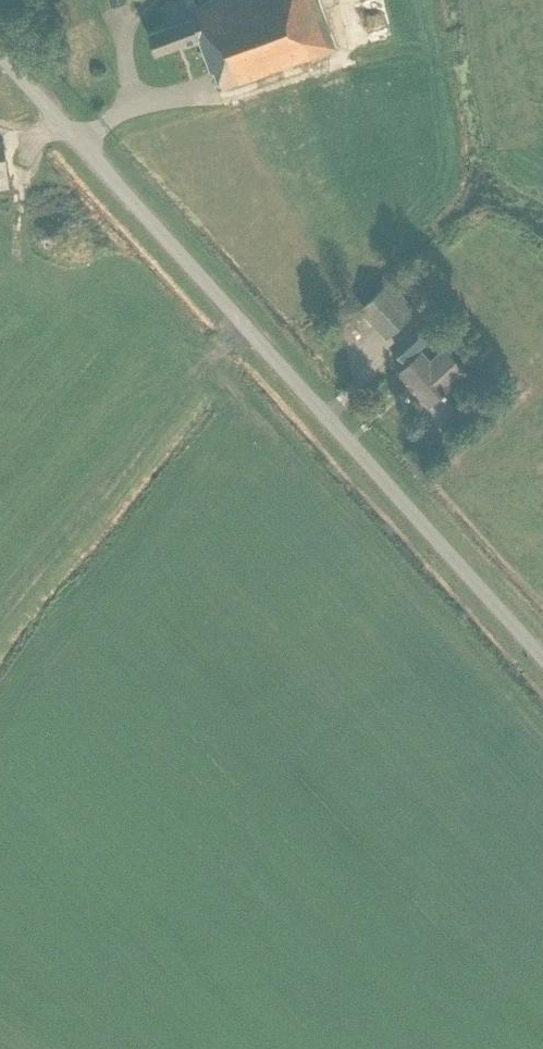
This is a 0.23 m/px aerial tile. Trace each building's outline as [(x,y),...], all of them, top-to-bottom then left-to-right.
[(196,5),(194,0),(179,0),(160,6),(167,25),(149,31),(156,51),(198,36),(211,70),(214,69),(221,89),(336,47),(319,0),(208,0),(196,5)] [(3,139),(0,139),(0,187),(10,185),(3,139)] [(386,337),(417,309),(390,280),(359,308),(386,337)] [(407,355),(429,334),(419,323),(396,343),(407,355)] [(466,371),(445,347),(430,360),(422,350),(398,372),(428,405),(442,393),(444,395),(447,392),(445,390),(452,384),(449,381),(453,377),(456,380),(466,371)]
